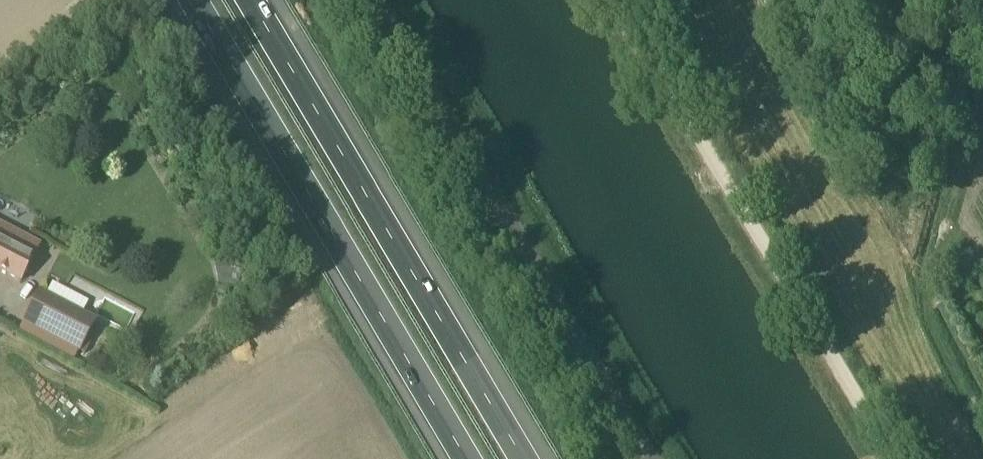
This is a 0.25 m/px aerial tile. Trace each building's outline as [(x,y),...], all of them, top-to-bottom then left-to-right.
[(0,225),(0,272),(21,282),(39,245),(0,225)] [(96,322),(38,292),(20,325),(22,325),(18,333),(74,363),(80,351),(86,354),(96,333),(92,331),(96,322)]
